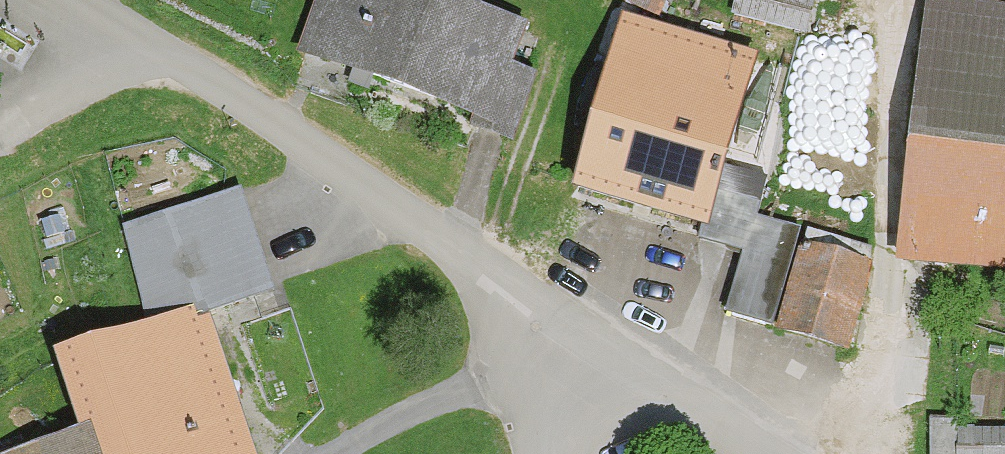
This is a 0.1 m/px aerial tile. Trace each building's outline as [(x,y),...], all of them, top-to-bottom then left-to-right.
[(435,0),(328,0),(304,62),(509,140),(547,43),(435,0)] [(725,12),(800,33),(809,0),(728,0),(725,12)] [(920,8),(892,269),(1004,281),(1004,17),(920,8)] [(661,42),(616,27),(562,191),(687,231),(683,243),(736,260),(754,206),(713,193),(739,113),(677,92),(682,77),(653,68),(661,42)] [(229,187),(112,223),(144,323),(44,354),(68,429),(76,453),(253,453),(207,310),(262,292),(229,187)] [(726,311),(764,322),(785,253),(747,242),(726,311)] [(862,274),(794,254),(772,331),(839,351),(862,274)] [(948,419),(927,418),(925,453),(946,453),(948,419)] [(68,429),(0,451),(0,453),(76,453),(68,429)]
